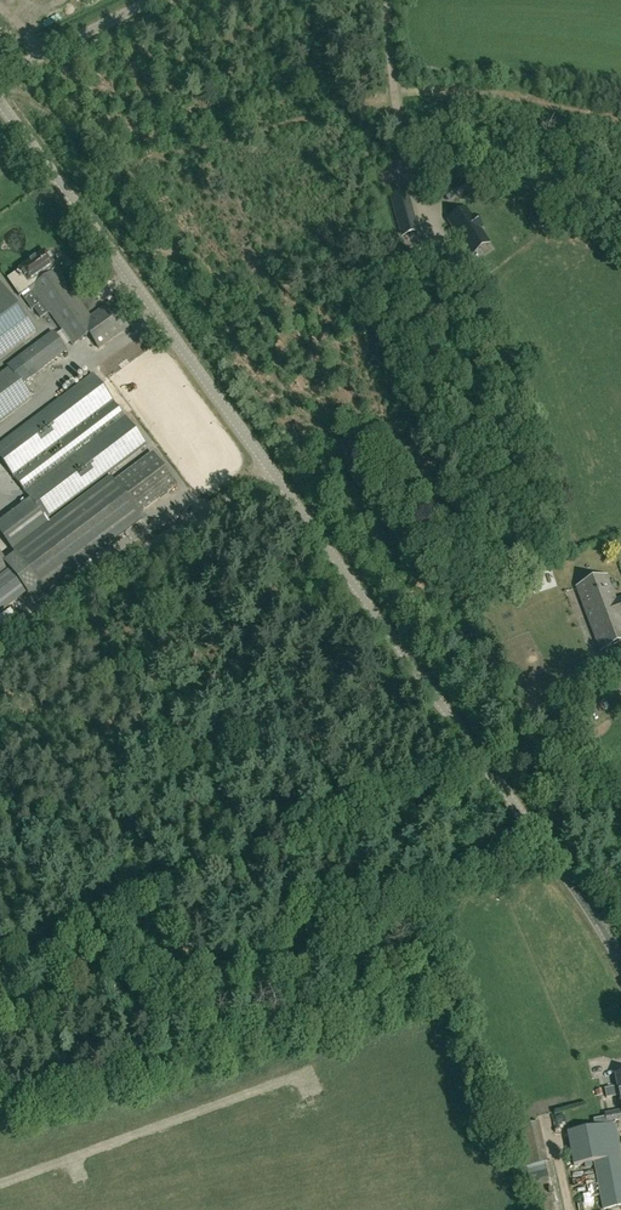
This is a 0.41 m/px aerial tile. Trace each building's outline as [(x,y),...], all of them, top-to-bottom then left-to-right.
[(444,192),(451,202),(459,197),(452,187),(444,192)] [(407,194),(392,198),(402,235),(417,231),(407,194)] [(491,243),(482,229),(483,228),(474,215),(473,216),(467,207),(446,221),(452,229),(450,231),(460,244),(461,243),(471,257),(491,243)] [(90,317),(53,266),(54,265),(45,252),(18,270),(19,271),(7,280),(19,297),(32,288),(72,345),(88,334),(99,349),(128,328),(110,302),(90,317)] [(30,325),(0,284),(0,359),(36,332),(30,325)] [(30,378),(67,350),(53,332),(16,359),(30,378)] [(31,398),(9,368),(0,374),(0,421),(31,398)] [(114,402),(93,373),(0,443),(0,458),(46,520),(146,445),(125,416),(125,417),(114,402)] [(27,593),(31,599),(43,590),(44,592),(142,519),(138,515),(177,486),(152,453),(114,482),(110,477),(46,525),(28,500),(0,521),(0,533),(15,553),(4,561),(0,555),(0,614),(27,593)] [(606,577),(577,588),(601,651),(620,643),(620,598),(615,600),(606,577)] [(615,1074),(618,1086),(605,1089),(607,1098),(619,1095),(620,1104),(620,1073),(615,1074)] [(614,1121),(620,1120),(620,1110),(605,1113),(607,1125),(567,1132),(573,1165),(594,1161),(604,1209),(607,1209),(620,1207),(620,1160),(620,1154),(614,1121)] [(539,1122),(514,1128),(522,1168),(527,1167),(534,1200),(536,1209),(562,1209),(552,1161),(547,1162),(539,1122)]
